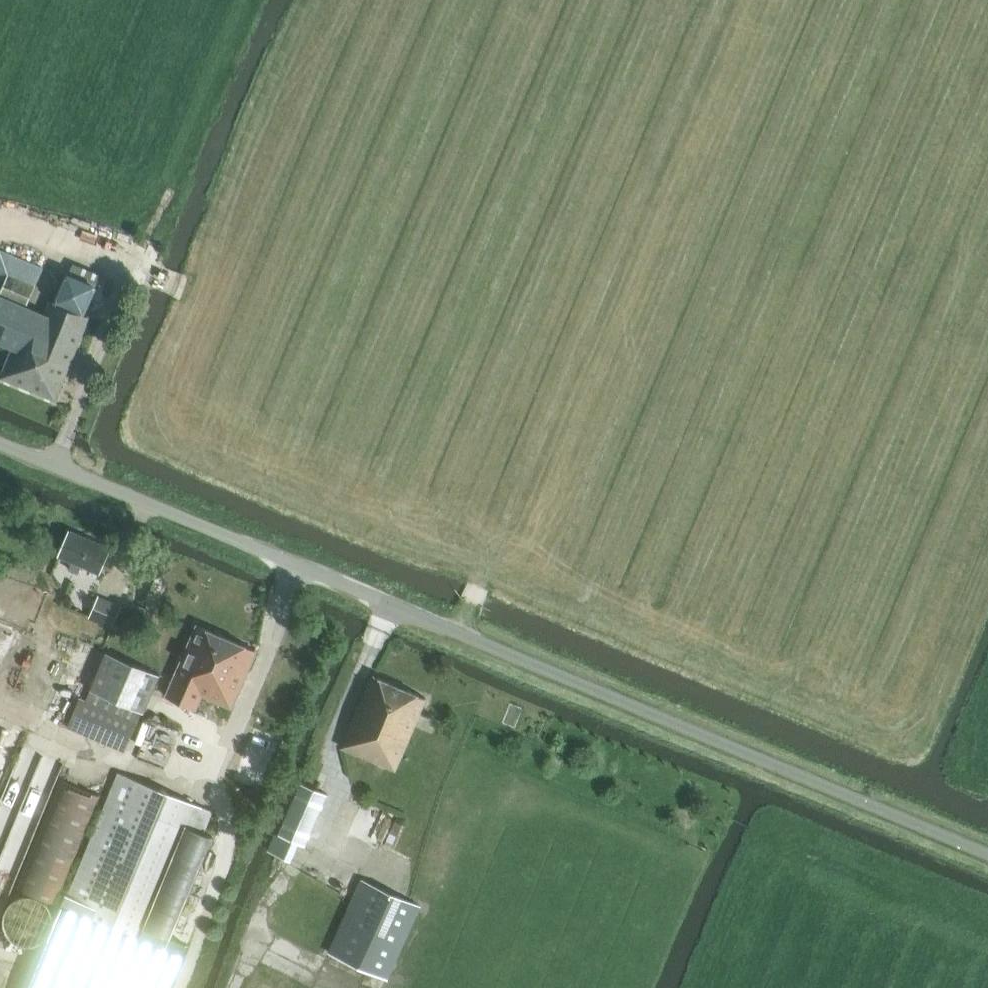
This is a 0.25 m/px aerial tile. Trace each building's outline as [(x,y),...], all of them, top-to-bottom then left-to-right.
[(13,347),(0,377),(55,399),(65,375),(78,380),(84,366),(71,361),(89,316),(84,314),(97,284),(67,272),(55,302),(50,300),(44,313),(26,305),(43,267),(0,249),(0,341),(13,347)] [(71,530),(59,556),(71,561),(68,569),(78,574),(81,566),(99,573),(110,547),(71,530)] [(121,605),(98,595),(89,617),(112,627),(121,605)] [(197,625),(166,696),(197,710),(203,696),(231,708),(256,650),(197,625)] [(80,698),(67,727),(125,752),(142,712),(143,713),(159,675),(106,652),(86,700),(80,698)] [(341,746),(395,769),(426,698),(372,676),(341,746)] [(259,756),(245,751),(239,767),(270,778),(286,736),(269,729),(259,756)] [(211,810),(117,772),(62,906),(156,945),(211,810)] [(60,778),(15,886),(56,903),(100,795),(60,778)] [(283,830),(302,839),(322,793),(302,785),(283,830)] [(395,846),(405,817),(385,810),(374,838),(395,846)] [(388,979),(420,907),(420,905),(361,879),(328,952),(388,979)] [(182,955),(156,945),(62,906),(28,987),(169,987),(182,955)]
